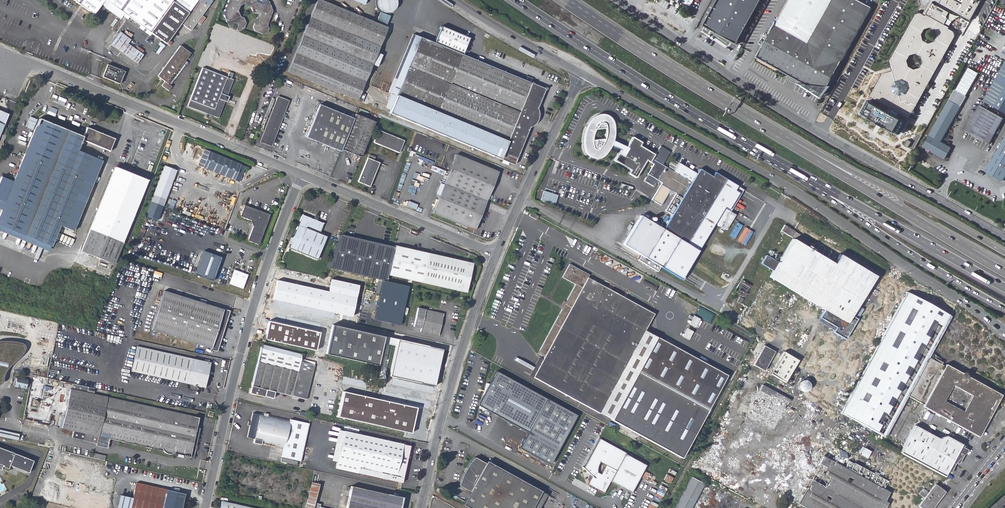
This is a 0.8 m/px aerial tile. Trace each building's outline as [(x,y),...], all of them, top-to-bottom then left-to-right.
[(94,14),(105,0),(75,0),(94,14)] [(166,43),(169,39),(181,24),(191,31),(213,1),(211,0),(107,0),(166,43)] [(224,15),(229,27),(233,29),(235,23),(239,25),(237,30),(239,31),(244,31),(247,25),(244,19),(241,18),(238,12),(240,5),(245,4),(250,6),(252,12),(258,14),(253,26),(255,31),(264,35),(268,34),(269,30),(268,25),(272,12),(267,0),(230,0),(224,15)] [(357,101),(388,27),(321,0),(317,0),(287,72),(357,101)] [(381,11),(377,20),(386,24),(390,15),(386,13),(387,12),(389,11),(391,11),(393,10),(394,8),(396,7),(396,5),(397,3),(397,1),(397,0),(378,0),(377,1),(377,3),(378,5),(379,7),(380,8),(381,10),(383,11),(382,12),(381,11)] [(737,44),(762,0),(719,0),(705,25),(737,44)] [(823,93),(872,7),(860,0),(789,0),(769,34),(765,32),(759,42),(763,45),(757,56),(785,72),(788,75),(792,78),(793,78),(797,80),(801,81),(823,93)] [(876,91),(872,97),(878,100),(877,101),(880,103),(881,101),(892,108),(903,114),(902,116),(905,118),(906,116),(908,118),(912,113),(913,114),(915,111),(914,110),(925,88),(927,89),(929,85),(928,84),(940,61),(941,62),(943,58),(942,57),(956,35),(954,32),(951,29),(951,28),(946,25),(950,19),(931,9),(935,1),(971,21),(982,0),(932,0),(923,14),(919,12),(918,13),(917,13),(904,36),(902,36),(901,39),(902,40),(893,57),(898,71),(894,72),(885,74),(877,88),(875,87),(874,90),(876,91)] [(390,113),(461,143),(470,147),(475,148),(488,154),(500,159),(514,165),(530,127),(532,127),(535,125),(537,123),(538,121),(540,118),(540,114),(539,111),(537,108),(545,89),(468,57),(475,40),(447,28),(440,45),(421,37),(390,113)] [(111,44),(137,63),(143,55),(118,36),(111,44)] [(172,86),(170,85),(168,84),(187,58),(190,53),(180,46),(158,76),(165,81),(161,86),(169,91),(172,86)] [(168,84),(170,85),(189,60),(187,58),(168,84)] [(102,76),(119,83),(124,71),(107,64),(102,76)] [(984,101),(995,107),(1004,113),(1004,94),(1004,93),(1004,64),(984,101)] [(188,105),(219,118),(225,101),(227,102),(229,96),(227,95),(233,79),(232,79),(233,74),(229,72),(227,77),(203,68),(188,105)] [(951,148),(941,142),(966,97),(965,96),(978,74),(969,68),(956,91),(955,90),(924,147),(945,158),(951,148)] [(261,142),(271,146),(288,101),(278,97),(261,142)] [(870,100),(862,113),(897,133),(904,119),(870,100)] [(341,149),(361,157),(376,122),(357,114),(355,118),(321,104),(308,137),(340,150),(341,149)] [(967,131),(990,144),(1004,118),(981,105),(967,131)] [(9,114),(0,111),(0,136),(9,114)] [(608,150),(610,146),(619,151),(614,161),(629,170),(627,174),(635,177),(646,160),(649,162),(651,158),(653,154),(639,145),(640,142),(632,137),(625,147),(612,141),(612,139),(613,137),(613,135),(613,133),(613,131),(613,129),(613,126),(612,124),(612,122),(611,120),(609,119),(608,117),(606,116),(605,116),(603,115),(601,115),(599,115),(597,116),(595,116),(591,119),(590,121),(589,122),(588,123),(586,126),(586,128),(585,129),(584,131),(584,133),(583,135),(583,136),(582,138),(582,141),(582,143),(582,147),(583,149),(583,151),(586,155),(587,157),(589,158),(590,158),(592,159),(594,159),(596,159),(598,159),(600,158),(602,157),(603,156),(604,155),(606,153),(608,150)] [(44,242),(61,201),(81,151),(78,150),(82,140),(85,141),(90,129),(87,127),(83,136),(40,118),(36,127),(34,133),(14,181),(2,176),(0,180),(0,209),(3,211),(0,217),(0,225),(44,242)] [(115,139),(90,129),(85,141),(110,151),(115,139)] [(405,141),(379,130),(374,142),(400,153),(405,141)] [(1004,181),(1004,180),(1004,141),(988,171),(1004,181)] [(474,151),(487,157),(488,154),(475,148),(474,151)] [(197,165),(240,182),(246,166),(204,149),(197,165)] [(102,161),(81,151),(61,201),(44,242),(51,246),(59,226),(67,228),(73,214),(66,211),(71,198),(85,204),(102,161)] [(358,181),(370,186),(379,163),(374,161),(375,157),(369,154),(358,181)] [(432,213),(474,230),(499,172),(456,154),(432,213)] [(653,164),(670,174),(672,171),(651,158),(649,162),(653,164)] [(499,162),(513,168),(514,165),(500,159),(499,162)] [(670,174),(653,164),(647,173),(661,182),(651,200),(660,205),(668,194),(670,190),(674,192),(675,193),(665,211),(672,215),(664,229),(641,216),(623,244),(640,255),(638,260),(658,272),(658,271),(661,267),(681,279),(725,205),(729,207),(739,190),(735,188),(737,183),(726,177),(715,170),(712,175),(699,167),(697,172),(678,161),(672,171),(670,174)] [(82,251),(114,264),(148,180),(116,167),(82,251)] [(146,214),(158,219),(176,172),(164,167),(146,214)] [(744,187),(737,183),(735,188),(739,190),(729,207),(731,209),(744,187)] [(541,200),(555,204),(558,194),(544,190),(541,200)] [(587,209),(591,211),(596,202),(592,200),(587,209)] [(269,214),(244,205),(239,216),(241,219),(254,223),(248,240),(250,243),(258,245),(269,214)] [(531,212),(529,216),(536,220),(539,216),(531,212)] [(289,247),(318,258),(327,236),(320,233),(324,222),(303,213),(289,247)] [(592,224),(587,221),(585,220),(584,220),(582,223),(590,228),(592,224)] [(781,230),(796,238),(799,233),(785,224),(781,230)] [(387,274),(394,248),(340,236),(327,268),(380,280),(386,282),(387,274)] [(792,274),(806,248),(793,240),(779,263),(767,255),(762,264),(774,271),(771,277),(786,286),(792,274)] [(387,274),(466,292),(473,264),(394,245),(394,248),(387,274)] [(834,264),(806,248),(792,274),(786,286),(826,310),(821,318),(837,328),(835,332),(834,333),(846,340),(859,320),(852,316),(876,276),(840,255),(834,264)] [(780,259),(780,256),(777,255),(778,253),(770,250),(768,256),(775,258),(775,257),(780,259)] [(222,258),(204,251),(195,274),(213,281),(222,258)] [(291,252),(288,259),(295,261),(298,254),(291,252)] [(533,377),(599,413),(630,356),(633,351),(645,330),(653,314),(588,278),(589,275),(570,264),(562,277),(575,284),(566,302),(562,310),(538,354),(543,357),(533,377)] [(250,274),(233,269),(228,283),(245,289),(250,274)] [(352,317),(360,286),(332,279),(329,292),(277,280),(273,300),(332,313),(340,315),(352,317)] [(399,325),(407,286),(386,282),(380,280),(371,319),(399,325)] [(211,349),(217,351),(230,311),(223,308),(223,310),(164,291),(152,329),(211,348),(211,349)] [(318,340),(325,317),(271,304),(265,326),(272,327),(273,324),(277,325),(276,329),(318,340)] [(419,331),(438,335),(443,313),(417,307),(413,326),(420,328),(419,331)] [(693,315),(688,323),(695,327),(699,318),(693,315)] [(837,328),(821,318),(819,322),(835,332),(837,328)] [(384,336),(332,325),(325,354),(377,365),(384,336)] [(692,331),(686,327),(681,336),(688,339),(692,331)] [(655,336),(645,330),(633,351),(630,356),(599,413),(610,419),(655,336)] [(655,336),(610,419),(682,458),(727,375),(655,336)] [(398,339),(385,394),(397,397),(398,391),(419,395),(422,383),(434,386),(443,349),(398,339)] [(4,376),(5,375),(6,371),(22,354),(24,350),(25,346),(24,344),(22,343),(18,342),(1,340),(0,341),(0,383),(2,382),(4,380),(5,377),(4,376)] [(306,399),(314,367),(315,366),(301,362),(302,355),(262,345),(251,386),(252,386),(251,393),(264,397),(266,389),(306,399)] [(754,365),(764,371),(775,351),(764,345),(754,365)] [(131,371),(205,387),(210,362),(137,346),(131,371)] [(771,374),(783,380),(794,360),(783,353),(771,374)] [(945,364),(944,366),(961,375),(961,374),(962,374),(963,374),(964,374),(945,364)] [(576,415),(498,372),(491,385),(488,385),(485,396),(482,408),(481,409),(487,411),(527,432),(518,447),(549,464),(576,415)] [(1000,394),(965,374),(965,375),(966,376),(966,377),(966,378),(999,396),(1000,394)] [(26,388),(27,380),(16,377),(14,386),(20,388),(20,387),(26,388)] [(809,380),(807,378),(804,377),(801,377),(799,378),(797,381),(796,383),(796,386),(797,389),(800,391),(802,392),(805,392),(808,391),(810,388),(811,385),(811,382),(809,380)] [(746,414),(773,429),(789,400),(762,385),(746,414)] [(184,457),(193,458),(199,428),(196,427),(198,418),(70,388),(61,428),(98,436),(96,445),(107,448),(109,439),(162,450),(162,451),(163,452),(163,454),(165,455),(168,456),(171,456),(172,456),(175,455),(176,454),(176,453),(184,455),(184,457)] [(340,409),(413,426),(417,408),(343,391),(340,409)] [(310,424),(260,412),(259,414),(252,413),(250,421),(250,424),(247,437),(254,439),(253,441),(283,447),(282,455),(301,460),(310,424)] [(914,425),(899,452),(944,476),(947,471),(950,473),(955,462),(958,464),(962,455),(966,452),(967,449),(960,445),(961,444),(945,435),(939,437),(939,438),(914,425)] [(0,429),(0,436),(19,440),(20,434),(0,429)] [(336,462),(343,431),(337,429),(330,460),(336,462)] [(335,468),(402,483),(410,446),(343,431),(336,462),(335,468)] [(626,452),(599,438),(583,468),(589,473),(592,476),(589,481),(588,484),(604,492),(610,481),(631,492),(646,464),(625,453),(626,452)] [(304,458),(312,459),(316,441),(308,440),(304,458)] [(33,461),(0,447),(0,464),(3,466),(8,468),(9,465),(29,473),(33,461)] [(797,503),(806,507),(879,507),(880,507),(881,507),(884,507),(887,503),(884,501),(889,492),(882,488),(886,481),(853,462),(852,465),(848,462),(849,459),(846,457),(844,460),(839,457),(840,455),(828,448),(824,454),(817,451),(816,452),(814,457),(815,460),(819,463),(797,503)] [(860,454),(867,458),(870,451),(863,448),(860,454)] [(784,496),(797,503),(819,463),(815,460),(814,457),(816,452),(810,449),(784,496)] [(463,505),(468,507),(533,507),(541,493),(486,462),(485,464),(474,458),(467,465),(464,469),(458,478),(457,480),(457,483),(458,484),(459,485),(470,492),(463,505)] [(704,484),(691,477),(674,507),(692,507),(704,484)] [(132,498),(130,507),(181,507),(185,493),(136,482),(132,498)] [(313,507),(314,507),(315,502),(319,484),(312,482),(305,506),(313,507)] [(920,507),(931,507),(944,491),(934,484),(928,492),(922,488),(918,493),(924,498),(918,506),(920,507)] [(346,507),(400,507),(402,498),(351,486),(346,507)] [(533,507),(540,507),(547,496),(541,493),(533,507)] [(132,498),(120,495),(117,507),(130,507),(132,498)]
